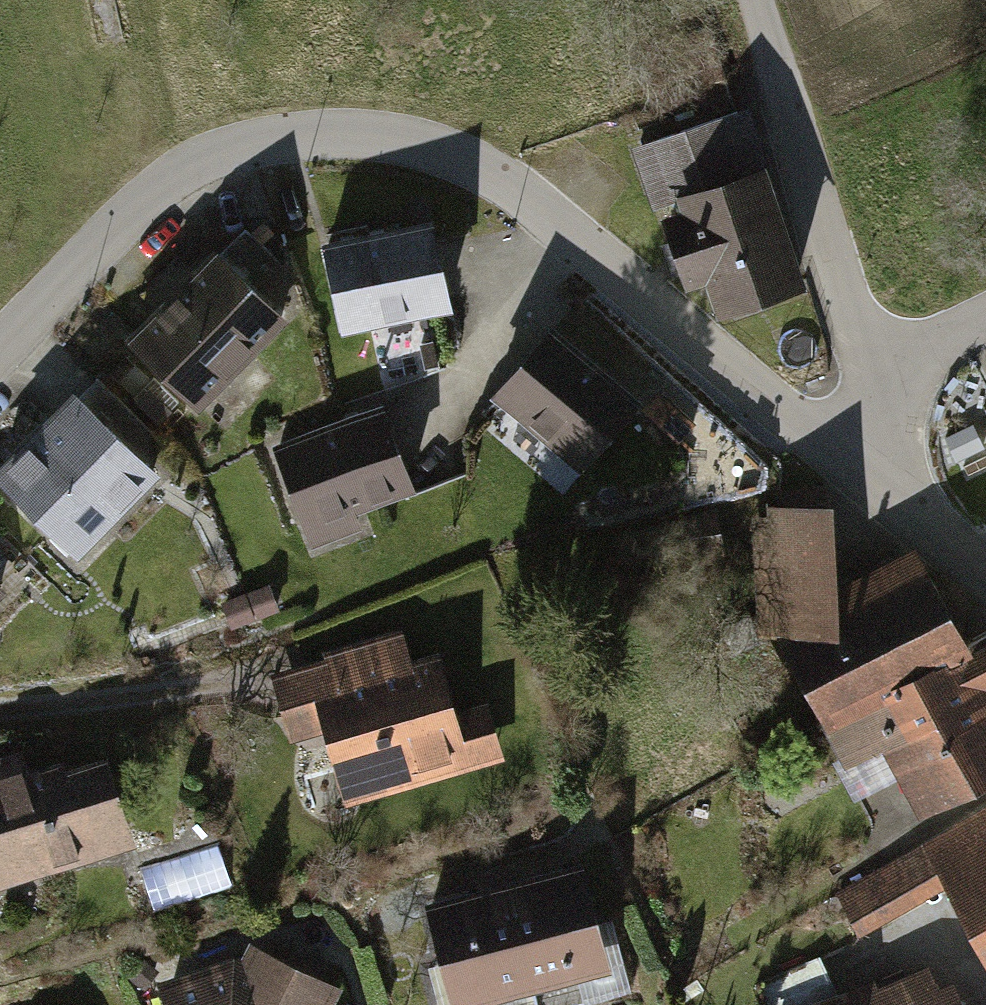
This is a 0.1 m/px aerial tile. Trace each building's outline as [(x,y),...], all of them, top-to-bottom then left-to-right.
[(90,47),(118,41),(110,0),(80,0),(90,47)] [(717,109),(733,104),(725,78),(709,83),(717,109)] [(646,197),(675,187),(752,161),(735,112),(630,148),(646,197)] [(662,218),(683,281),(706,273),(720,313),(796,287),(752,161),(675,187),(684,211),(662,218)] [(427,223),(316,243),(331,328),(442,308),(427,223)] [(175,228),(92,321),(198,414),(281,320),(175,228)] [(538,326),(482,393),(575,471),(631,404),(538,326)] [(69,388),(0,459),(0,490),(71,558),(155,472),(69,388)] [(370,403),(263,443),(306,551),(356,532),(347,510),(406,489),(370,403)] [(972,425),(944,437),(954,461),(982,448),(972,425)] [(817,718),(965,643),(910,542),(834,578),(824,501),(745,503),(748,636),(776,633),(817,718)] [(25,562),(0,537),(0,587),(25,562)] [(266,584),(218,603),(228,629),(276,611),(266,584)] [(394,629),(255,667),(277,746),(316,735),(337,809),(502,763),(485,703),(448,714),(432,658),(404,665),(394,629)] [(985,706),(985,632),(965,643),(817,718),(837,758),(855,749),(865,768),(985,706)] [(865,768),(878,794),(896,785),(909,811),(985,772),(985,706),(865,768)] [(126,843),(95,741),(0,770),(0,882),(126,843)] [(827,887),(851,934),(943,887),(985,972),(985,806),(827,887)] [(494,881),(525,990),(605,968),(574,859),(494,881)] [(494,881),(413,903),(442,1004),(472,1004),(525,990),(494,881)] [(148,985),(155,1004),(337,1004),(332,990),(255,947),(148,985)] [(949,980),(930,987),(920,961),(830,994),(801,1004),(958,1004),(949,980)] [(765,1004),(801,1004),(830,994),(818,963),(758,986),(765,1004)]
